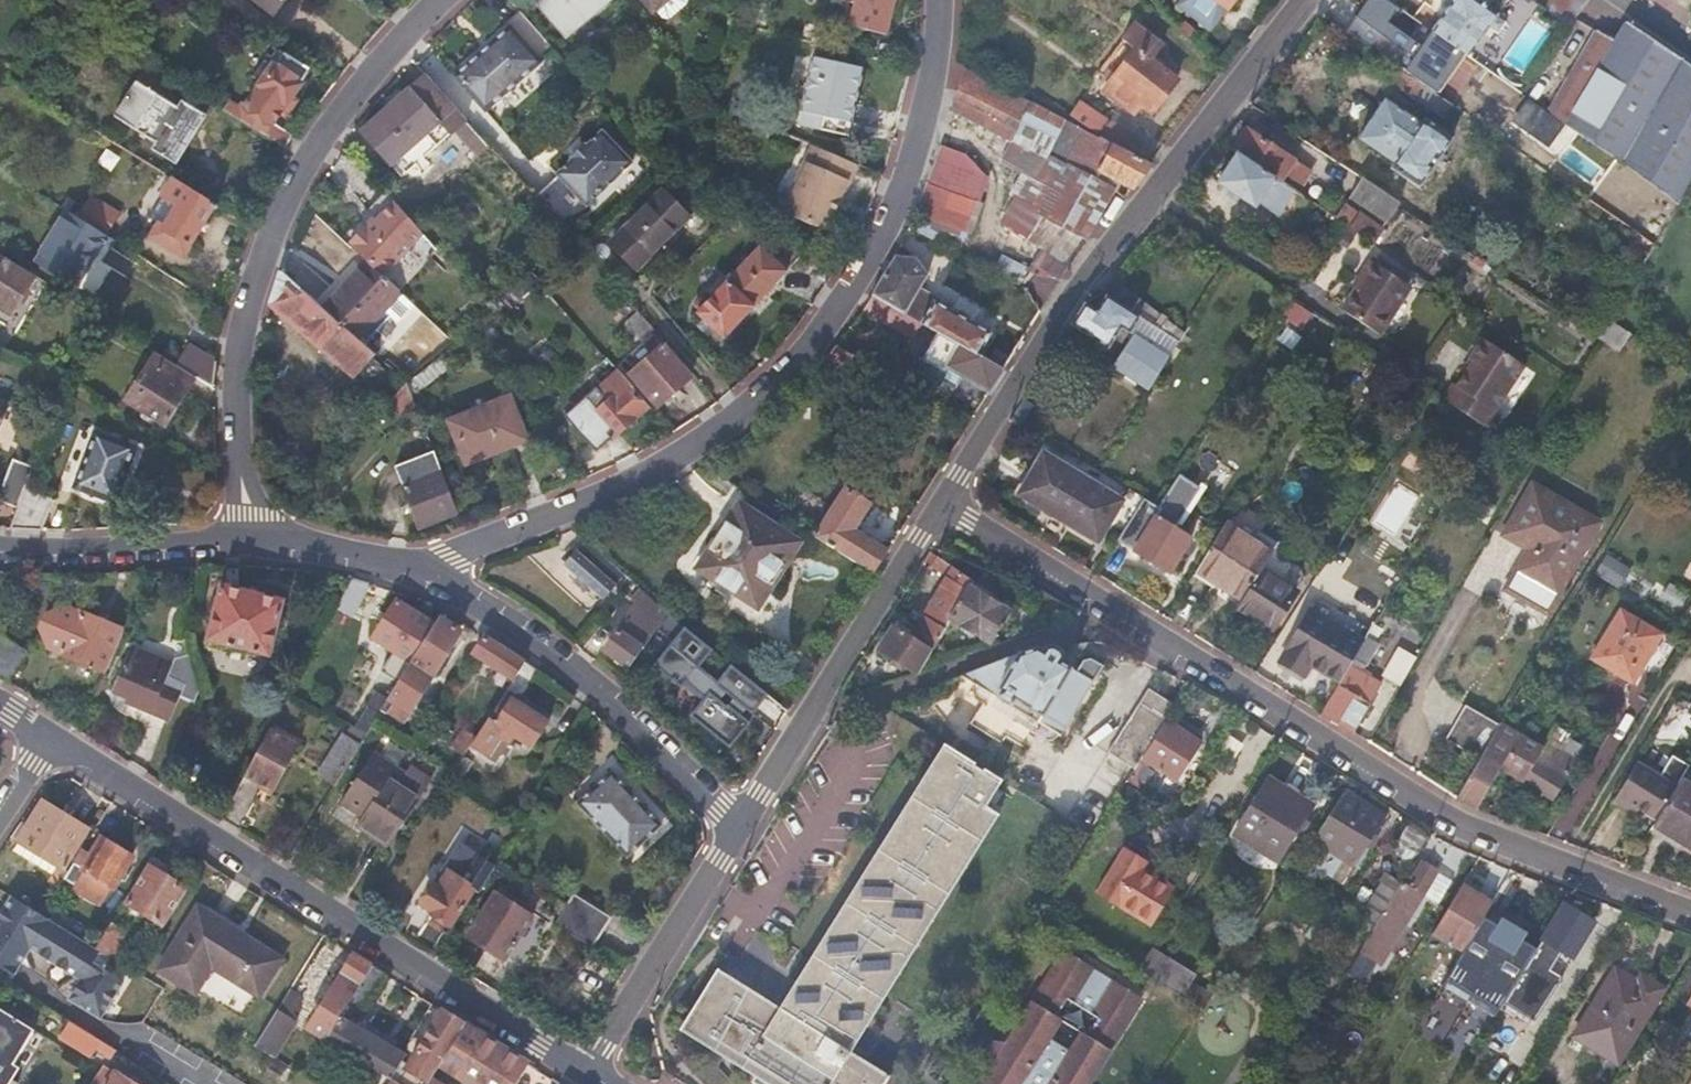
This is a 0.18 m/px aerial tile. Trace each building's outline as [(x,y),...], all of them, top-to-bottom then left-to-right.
[(285,0),(247,0),(269,19),(285,0)] [(568,35),(607,0),(536,0),(568,35)] [(655,9),(656,7),(664,16),(671,16),(689,1),(689,0),(648,0),(655,9)] [(854,2),(848,24),(886,34),(894,0),(845,0),(854,2)] [(1235,0),(1216,0),(1228,9),(1235,0)] [(1422,24),(1431,30),(1456,48),(1467,55),(1487,25),(1496,33),(1504,22),(1495,16),(1495,12),(1478,0),(1439,0),(1422,24)] [(517,11),(507,21),(533,48),(543,38),(517,11)] [(1626,22),(1614,41),(1596,30),(1547,111),(1576,131),(1680,203),(1685,194),(1690,185),(1690,66),(1626,22)] [(1162,45),(1135,24),(1124,39),(1135,48),(1105,89),(1135,113),(1142,105),(1151,111),(1177,79),(1151,58),(1162,45)] [(452,77),(484,113),(538,65),(507,30),(452,77)] [(1431,30),(1403,71),(1429,89),(1456,48),(1431,30)] [(1104,85),(1128,50),(1115,41),(1090,76),(1104,85)] [(223,109),(263,135),(278,114),(283,118),(294,100),(289,96),(306,68),(280,53),(243,111),(227,101),(223,109)] [(851,120),(864,67),(813,55),(796,120),(828,128),(831,116),(851,120)] [(1403,71),(1401,69),(1393,82),(1443,116),(1451,104),(1429,89),(1403,71)] [(1031,107),(964,72),(953,109),(1008,138),(1049,158),(1067,123),(1032,105),(1031,107)] [(477,156),(488,146),(426,76),(362,132),(401,177),(455,131),(477,156)] [(134,79),(112,115),(154,141),(150,147),(176,162),(206,115),(180,99),(176,105),(134,79)] [(1421,187),(1452,136),(1424,117),(1420,123),(1384,100),(1358,139),(1395,163),(1391,168),(1421,187)] [(1108,122),(1080,105),(1072,118),(1101,135),(1108,122)] [(1153,166),(1150,163),(1101,138),(1096,139),(1067,123),(1049,158),(1059,163),(1035,212),(1087,238),(1087,237),(1114,190),(1080,173),(1090,156),(1139,181),(1153,166)] [(1252,132),(1236,154),(1275,180),(1290,158),(1252,132)] [(563,231),(564,232),(630,163),(598,133),(583,150),(580,147),(566,161),(569,163),(535,200),(563,231)] [(817,174),(829,149),(794,134),(782,159),(793,164),(781,192),(804,202),(811,188),(816,190),(822,177),(817,174)] [(1049,158),(1008,138),(997,162),(1023,176),(1001,222),(1038,251),(1031,277),(1059,280),(1074,257),(1082,246),(1021,215),(1049,158)] [(967,153),(941,145),(941,147),(914,212),(925,217),(956,231),(966,235),(981,178),(967,153)] [(110,150),(101,165),(116,174),(125,159),(110,150)] [(1275,180),(1236,154),(1216,183),(1256,209),(1267,193),(1294,211),(1283,228),(1308,243),(1324,220),(1299,203),(1303,198),(1275,180)] [(1350,156),(1343,167),(1378,191),(1386,179),(1350,156)] [(1059,163),(1049,158),(1021,215),(1082,246),(1087,238),(1035,212),(1059,163)] [(1378,191),(1343,167),(1330,186),(1365,211),(1378,191)] [(188,247),(214,205),(171,179),(162,194),(176,204),(161,229),(188,247)] [(632,270),(687,219),(664,193),(609,243),(632,270)] [(380,277),(419,233),(390,200),(375,217),(366,228),(361,224),(347,240),(351,244),(349,247),(361,259),(380,277)] [(1667,225),(1679,206),(1668,200),(1657,218),(1667,225)] [(116,207),(106,223),(133,239),(144,223),(116,207)] [(73,282),(103,235),(100,233),(63,209),(33,258),(73,282)] [(366,228),(375,217),(371,213),(361,224),(366,228)] [(943,248),(956,231),(925,217),(916,231),(943,248)] [(722,338),(787,273),(760,247),(696,311),(722,338)] [(1002,255),(996,267),(1021,281),(1028,268),(1002,255)] [(915,258),(894,256),(894,257),(872,294),(905,313),(918,290),(926,276),(915,258)] [(400,295),(380,277),(361,259),(318,304),(356,339),(400,295)] [(0,261),(0,314),(6,318),(30,279),(0,261)] [(1367,278),(1359,290),(1346,310),(1385,336),(1415,289),(1373,261),(1362,275),(1367,278)] [(318,304),(281,270),(271,304),(350,376),(372,353),(356,339),(318,304)] [(48,290),(63,299),(67,293),(35,273),(30,279),(48,290)] [(1355,287),(1359,290),(1367,278),(1362,275),(1355,287)] [(1179,322),(1115,279),(1104,293),(1103,293),(1106,296),(1096,310),(1085,303),(1071,325),(1107,348),(1122,327),(1129,331),(1133,325),(1140,316),(1170,336),(1179,322)] [(934,299),(918,290),(905,313),(921,322),(933,301),(934,299)] [(905,313),(872,294),(865,308),(889,327),(915,336),(923,323),(921,322),(905,313)] [(1315,312),(1293,298),(1283,314),(1304,328),(1315,312)] [(989,334),(933,301),(921,322),(923,323),(937,332),(977,355),(989,334)] [(654,332),(637,315),(626,325),(642,343),(654,332)] [(1179,342),(1170,336),(1140,316),(1133,325),(1138,328),(1172,351),(1179,342)] [(1188,328),(1179,322),(1170,336),(1179,342),(1188,328)] [(1607,322),(1599,341),(1622,351),(1630,331),(1607,322)] [(1152,382),(1172,351),(1138,328),(1118,358),(1152,382)] [(989,390),(1003,369),(977,355),(937,332),(917,368),(938,381),(947,366),(989,390)] [(1476,363),(1468,375),(1460,386),(1499,412),(1529,367),(1486,338),(1471,359),(1476,363)] [(852,342),(847,351),(864,360),(869,351),(852,342)] [(656,405),(688,376),(660,345),(628,374),(656,405)] [(847,351),(836,346),(816,370),(836,375),(863,383),(889,394),(895,383),(900,385),(903,379),(864,360),(847,351)] [(215,364),(215,362),(190,348),(178,368),(193,377),(213,388),(215,364)] [(567,371),(546,349),(534,360),(554,383),(567,371)] [(193,377),(178,368),(169,362),(153,353),(124,401),(165,425),(193,377)] [(447,367),(440,356),(404,383),(409,396),(447,367)] [(628,384),(605,358),(587,374),(597,386),(597,390),(607,401),(597,411),(615,432),(644,406),(626,386),(628,384)] [(1463,372),(1468,375),(1476,363),(1471,359),(1463,372)] [(409,396),(404,383),(403,383),(386,403),(403,415),(413,405),(409,396)] [(466,460),(522,438),(506,400),(451,422),(466,460)] [(70,489),(113,505),(136,446),(93,430),(70,489)] [(419,526),(457,512),(432,450),(393,467),(419,526)] [(1100,541),(1124,500),(1045,454),(1022,494),(1100,541)] [(24,487),(31,469),(11,461),(0,489),(0,517),(11,521),(24,487)] [(1600,523),(1534,485),(1509,526),(1533,541),(1511,580),(1545,601),(1579,545),(1584,549),(1600,523)] [(11,529),(42,530),(52,497),(24,487),(11,521),(8,529),(11,529)] [(846,490),(814,536),(873,575),(889,551),(854,529),(870,505),(846,490)] [(1161,507),(1145,498),(1119,540),(1172,574),(1192,539),(1159,517),(1164,509),(1161,507)] [(757,605),(798,542),(739,504),(698,566),(757,605)] [(1272,554),(1226,525),(1223,531),(1198,572),(1214,582),(1243,601),(1262,570),(1272,554)] [(625,573),(591,544),(580,555),(575,551),(563,564),(565,565),(554,577),(575,595),(587,584),(601,597),(613,583),(615,584),(625,573)] [(1593,573),(1617,588),(1630,570),(1605,554),(1593,573)] [(952,620),(971,589),(975,583),(938,558),(933,567),(950,577),(920,623),(941,637),(952,620)] [(1243,601),(1238,608),(1271,629),(1296,593),(1262,570),(1243,601)] [(1198,572),(1194,578),(1210,588),(1214,582),(1198,572)] [(369,584),(353,580),(337,607),(351,615),(369,584)] [(1667,581),(1660,597),(1682,608),(1690,592),(1667,581)] [(269,652),(282,600),(222,584),(208,637),(269,652)] [(604,649),(630,666),(670,610),(641,586),(632,596),(633,598),(637,602),(652,614),(644,627),(628,615),(604,649)] [(993,645),(993,644),(1012,614),(971,589),(952,620),(993,645)] [(1324,644),(1353,661),(1359,651),(1377,621),(1326,590),(1294,640),(1317,653),(1324,644)] [(409,662),(433,623),(396,600),(371,637),(394,652),(409,662)] [(637,602),(628,615),(644,627),(652,614),(637,602)] [(1069,611),(1062,625),(1076,622),(1078,617),(1069,611)] [(1634,683),(1662,635),(1622,611),(1593,659),(1634,683)] [(917,673),(918,672),(941,637),(920,623),(904,612),(881,650),(917,673)] [(55,662),(99,682),(117,640),(73,622),(72,623),(58,617),(39,624),(33,636),(41,655),(56,661),(55,662)] [(455,629),(437,617),(433,623),(409,662),(402,673),(389,693),(379,709),(397,721),(455,629)] [(7,678),(25,651),(0,634),(0,673),(7,678)] [(511,680),(523,663),(484,637),(474,652),(511,680)] [(1006,658),(961,677),(1061,735),(1115,647),(1097,644),(1088,643),(1085,658),(1081,665),(1076,670),(1039,648),(1012,657),(1006,658)] [(127,702),(166,717),(179,683),(163,675),(168,660),(129,645),(111,688),(130,695),(127,702)] [(1381,678),(1401,688),(1416,657),(1396,647),(1381,678)] [(1353,661),(1350,666),(1359,671),(1368,656),(1359,651),(1353,661)] [(402,673),(409,662),(394,652),(387,663),(402,673)] [(374,684),(389,693),(402,673),(387,663),(374,684)] [(519,698),(536,672),(523,663),(511,680),(505,689),(519,698)] [(1350,666),(1321,713),(1353,731),(1381,684),(1359,671),(1350,666)] [(699,712),(732,734),(752,705),(719,683),(699,712)] [(1166,720),(1178,703),(1150,686),(1111,747),(1137,765),(1140,760),(1143,756),(1150,744),(1166,720)] [(1545,752),(1549,747),(1576,704),(1558,693),(1527,741),(1545,752)] [(543,725),(501,696),(489,714),(476,733),(468,747),(494,764),(512,739),(527,749),(543,725)] [(476,733),(489,714),(478,707),(465,726),(476,733)] [(1020,754),(961,717),(780,1005),(719,966),(681,1026),(772,1083),(884,1083),(890,1075),(852,1049),(1016,788),(1004,778),(1020,754)] [(1506,718),(1497,732),(1510,740),(1519,727),(1506,718)] [(1199,741),(1166,720),(1150,744),(1143,756),(1176,777),(1199,741)] [(1447,762),(1470,776),(1492,740),(1469,725),(1447,762)] [(270,726),(244,773),(274,790),(299,744),(270,726)] [(317,772),(334,783),(360,741),(343,731),(317,772)] [(1470,776),(1457,796),(1477,808),(1504,768),(1526,783),(1545,752),(1527,741),(1523,739),(1518,745),(1510,740),(1497,732),(1492,740),(1470,776)] [(1545,752),(1526,783),(1555,802),(1567,784),(1565,782),(1577,764),(1549,747),(1545,752)] [(351,782),(340,799),(362,814),(356,823),(362,827),(387,843),(419,795),(429,779),(407,765),(403,772),(397,769),(370,752),(352,780),(350,779),(349,781),(351,782)] [(446,779),(456,785),(469,765),(460,759),(452,770),(446,779)] [(1137,765),(1131,775),(1140,781),(1149,767),(1140,760),(1137,765)] [(1640,809),(1657,820),(1677,787),(1637,763),(1618,795),(1640,809)] [(627,856),(660,824),(610,771),(578,802),(581,804),(604,829),(627,856)] [(1283,858),(1314,803),(1270,776),(1236,829),(1283,858)] [(1655,824),(1690,846),(1690,785),(1682,779),(1677,787),(1657,820),(1655,824)] [(1366,848),(1386,816),(1347,790),(1320,832),(1336,841),(1330,851),(1359,868),(1371,850),(1366,848)] [(1618,795),(1614,801),(1636,815),(1640,809),(1618,795)] [(9,848),(46,873),(53,862),(60,868),(85,827),(41,800),(9,848)] [(564,820),(587,844),(604,829),(581,804),(564,820)] [(1403,823),(1388,854),(1411,864),(1425,833),(1403,823)] [(71,861),(80,867),(80,868),(82,869),(72,885),(97,902),(107,885),(110,887),(130,855),(99,836),(89,852),(80,846),(71,861)] [(1151,921),(1173,884),(1142,866),(1146,861),(1124,848),(1099,889),(1151,921)] [(147,863),(146,862),(122,899),(161,924),(184,887),(161,872),(166,864),(152,855),(147,863)] [(45,876),(56,884),(64,871),(60,868),(53,862),(46,873),(45,876)] [(1407,885),(1402,882),(1397,889),(1370,933),(1359,951),(1380,964),(1436,873),(1422,864),(1407,885)] [(451,922),(474,885),(446,868),(436,883),(432,880),(420,900),(430,906),(431,910),(451,922)] [(1383,880),(1355,923),(1370,933),(1397,889),(1383,880)] [(1494,902),(1463,883),(1435,930),(1444,936),(1466,949),(1484,919),(1494,902)] [(504,955),(534,909),(498,887),(469,933),(504,955)] [(591,948),(591,947),(612,916),(573,890),(565,902),(552,922),(591,948)] [(11,894),(0,912),(0,954),(20,967),(22,962),(49,979),(66,997),(102,1020),(134,970),(132,969),(93,944),(39,911),(11,894)] [(278,957),(195,904),(156,966),(192,990),(209,964),(255,994),(278,957)] [(1595,923),(1564,904),(1547,932),(1567,943),(1571,937),(1581,943),(1595,923)] [(1049,930),(1056,919),(1046,913),(1039,924),(1049,930)] [(1536,950),(1484,919),(1466,949),(1448,978),(1499,1010),(1536,950)] [(337,942),(322,933),(252,1042),(273,1055),(295,1021),(288,1016),(337,942)] [(1466,949),(1444,936),(1416,980),(1439,995),(1448,978),(1466,949)] [(1078,967),(1091,964),(1062,947),(1035,990),(1030,998),(1042,986),(1054,978),(1065,972),(1078,967)] [(1151,948),(1139,966),(1184,990),(1192,976),(1195,971),(1151,948)] [(1362,991),(1380,964),(1359,951),(1342,978),(1362,991)] [(325,1038),(372,964),(353,953),(307,1027),(324,1038),(325,1038)] [(10,981),(20,967),(0,954),(0,975),(10,981)] [(405,1055),(402,1053),(345,1022),(354,1009),(362,1012),(387,974),(372,964),(325,1038),(387,1077),(392,1080),(405,1055)] [(1113,1037),(1116,1017),(1117,1001),(1116,997),(1114,989),(1110,976),(1091,964),(1078,967),(1065,972),(1054,978),(1042,986),(1030,998),(1022,1012),(1015,1026),(1012,1040),(1012,1047),(1006,1057),(998,1051),(988,1066),(996,1072),(991,1080),(986,1083),(1078,1083),(1079,1083),(1097,1064),(1111,1041),(1113,1037)] [(1627,1047),(1666,985),(1649,975),(1644,982),(1619,966),(1585,1020),(1627,1047)] [(1678,995),(1689,1002),(1690,1000),(1690,975),(1678,995)] [(1116,1017),(1113,1037),(1139,994),(1110,976),(1114,989),(1116,997),(1117,1001),(1116,1017)] [(1184,990),(1206,1002),(1215,987),(1192,976),(1184,990)] [(1663,1019),(1672,1025),(1685,1006),(1676,999),(1663,1019)] [(0,1007),(0,1083),(10,1083),(19,1069),(13,1065),(35,1028),(0,1007)] [(438,1063),(464,1022),(443,1010),(407,1068),(427,1081),(438,1063)] [(113,1047),(67,1017),(57,1033),(88,1053),(94,1046),(108,1054),(113,1047)] [(1663,1019),(1649,1041),(1661,1048),(1675,1027),(1672,1025),(1663,1019)] [(501,1045),(464,1022),(438,1063),(471,1083),(475,1083),(501,1045)] [(387,1077),(325,1038),(324,1038),(315,1050),(317,1051),(369,1083),(383,1083),(387,1077)] [(1012,1040),(991,1038),(984,1083),(986,1083),(991,1080),(996,1072),(988,1066),(998,1051),(1006,1057),(1012,1047),(1012,1040)] [(522,1058),(501,1045),(475,1083),(505,1083),(522,1058)] [(98,1070),(90,1083),(93,1083),(134,1083),(102,1064),(98,1070)]
